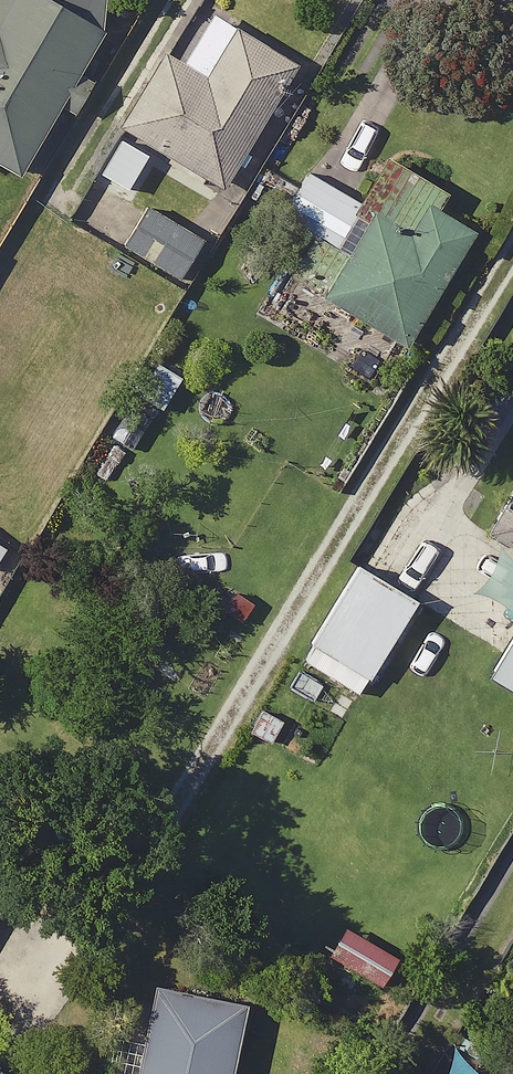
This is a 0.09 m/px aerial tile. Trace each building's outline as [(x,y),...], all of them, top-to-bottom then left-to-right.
[(44,0),(0,0),(0,186),(15,194),(107,37),(44,0)] [(312,77),(217,20),(188,69),(172,59),(127,135),(238,201),(312,77)] [(444,204),(388,170),(365,208),(311,176),(283,222),(317,243),(294,280),(415,353),(483,241),(438,214),(444,204)] [(206,243),(108,188),(84,231),(182,286),(206,243)] [(487,538),(512,554),(512,494),(487,538)] [(426,540),(395,520),(373,556),(404,575),(426,540)] [(423,605),(362,570),(307,665),(367,701),(423,605)] [(492,681),(512,693),(512,645),(492,681)] [(162,988),(142,1073),(240,1073),(255,1009),(162,988)]
